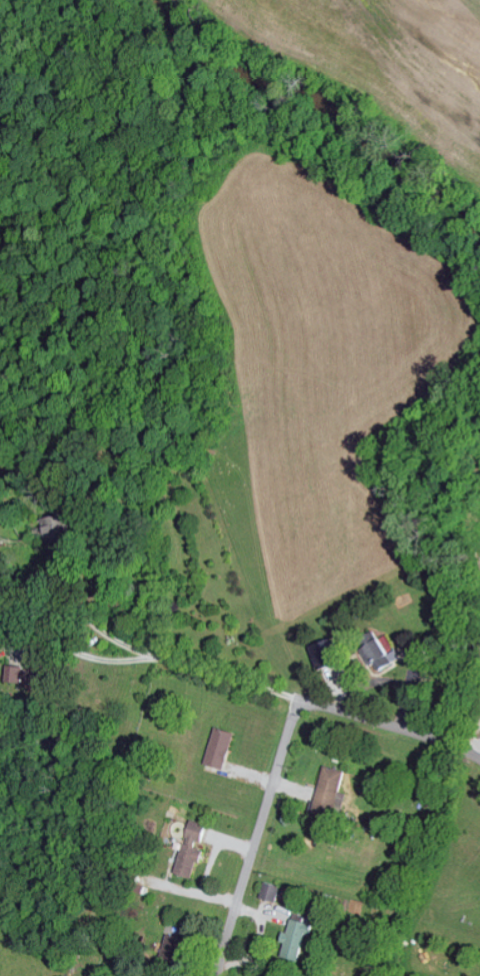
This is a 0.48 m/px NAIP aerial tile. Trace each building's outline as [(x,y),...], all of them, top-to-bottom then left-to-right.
[(346,660),(336,636),(314,645),(323,669),(346,660)] [(393,652),(387,638),(365,648),(373,665),(379,663),(382,670),(405,659),(400,649),(393,652)] [(37,669),(11,663),(8,680),(24,684),(25,679),(35,681),(37,669)] [(229,768),(236,731),(215,727),(208,764),(229,768)] [(348,770),(327,765),(314,811),(335,817),(348,770)] [(179,874),(195,877),(198,860),(203,861),(206,849),(197,847),(198,840),(205,842),(208,823),(190,819),(179,874)] [(279,902),(284,886),(267,881),(262,897),(279,902)] [(285,956),(303,961),(310,933),(315,934),(318,924),(308,921),(309,916),(297,913),(291,933),(287,931),(284,942),(288,943),(285,956)] [(184,958),(190,941),(170,933),(163,950),(184,958)]
